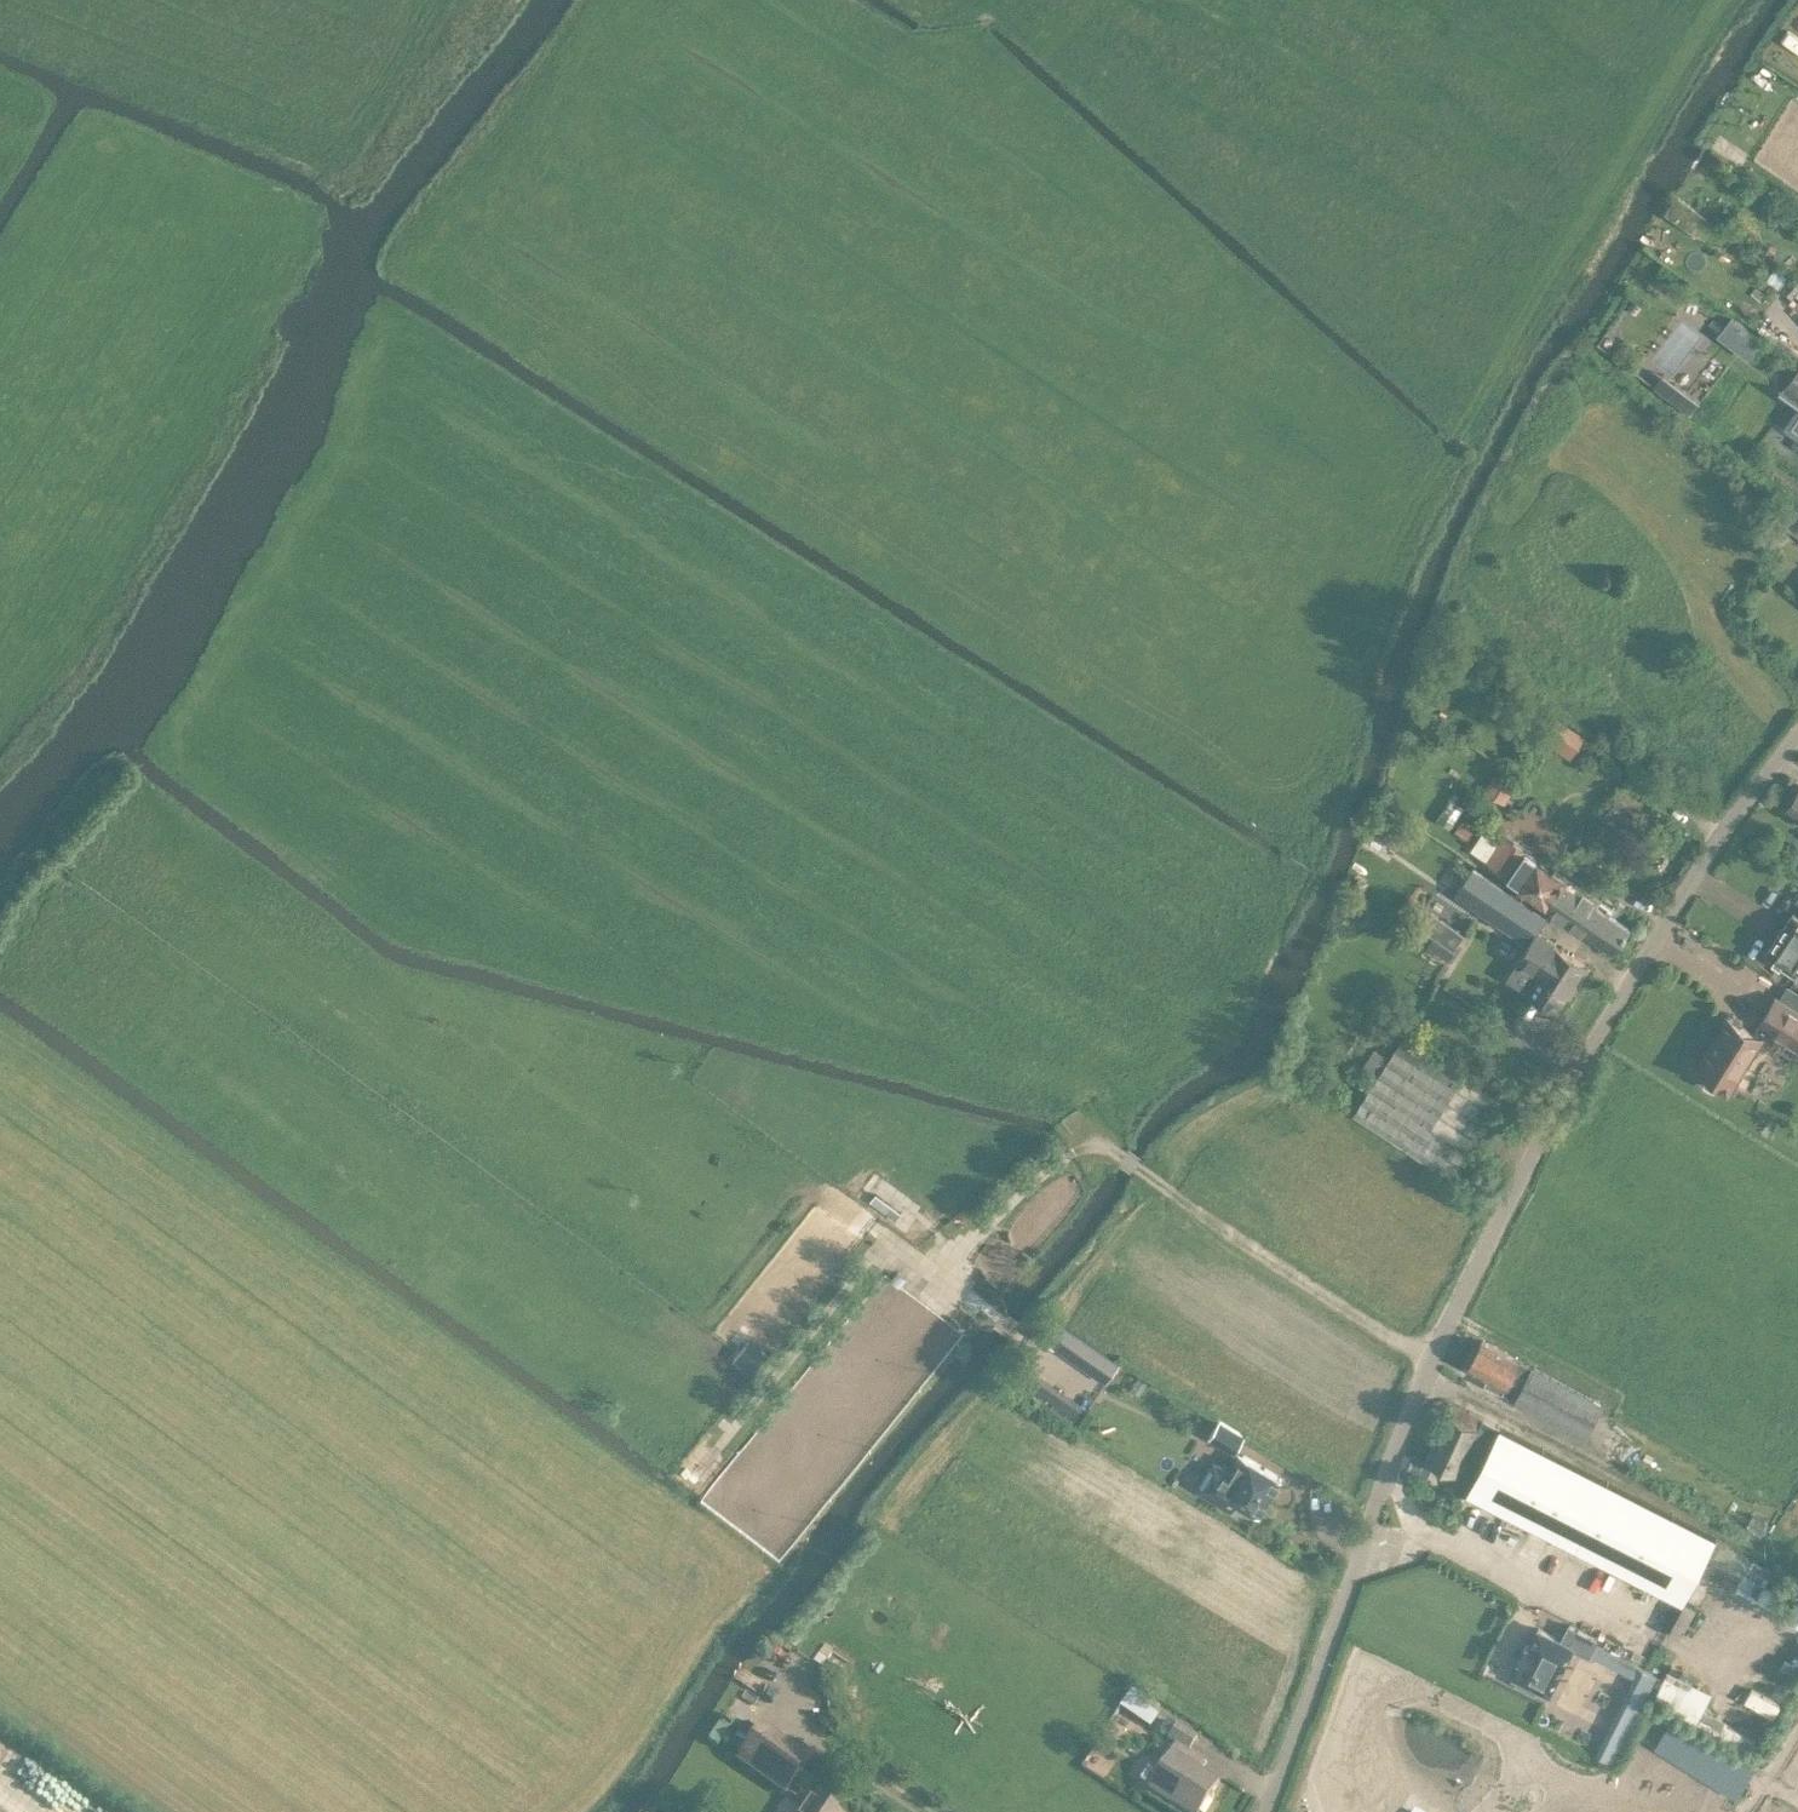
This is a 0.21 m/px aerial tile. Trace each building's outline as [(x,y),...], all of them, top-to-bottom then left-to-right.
[(1714,223),(1675,195),(1664,210),(1703,239),(1714,223)] [(1781,387),(1779,385),(1778,387),(1797,401),(1797,363),(1781,387)] [(1699,403),(1663,374),(1654,385),(1690,414),(1699,403)] [(1784,523),(1797,535),(1797,506),(1784,523)] [(1439,697),(1443,699),(1449,688),(1445,686),(1439,697)] [(1570,726),(1555,747),(1570,757),(1584,736),(1570,726)] [(1494,769),(1485,785),(1505,797),(1514,782),(1494,769)] [(1393,787),(1386,782),(1379,792),(1387,797),(1393,787)] [(1785,804),(1797,813),(1797,786),(1785,804)] [(1389,816),(1392,809),(1387,802),(1380,803),(1376,810),(1381,817),(1389,816)] [(1544,902),(1545,902),(1564,915),(1569,909),(1566,907),(1583,883),(1554,865),(1552,866),(1537,856),(1536,857),(1524,849),(1525,847),(1500,829),(1482,856),(1507,874),(1519,882),(1518,883),(1544,902)] [(1586,963),(1551,940),(1537,931),(1546,916),(1538,911),(1522,900),(1472,866),(1453,892),(1526,941),(1505,974),(1522,985),(1555,1006),(1565,991),(1567,992),(1586,963)] [(1564,915),(1612,948),(1629,926),(1593,902),(1598,893),(1583,883),(1566,907),(1569,909),(1564,915)] [(1522,900),(1538,911),(1543,904),(1527,893),(1522,900)] [(1461,929),(1417,903),(1408,918),(1451,944),(1461,929)] [(1792,911),(1766,952),(1796,972),(1797,973),(1797,915),(1792,911)] [(1696,1064),(1705,1070),(1704,1075),(1704,1080),(1713,1086),(1718,1084),(1722,1080),(1731,1086),(1761,1038),(1772,1045),(1779,1035),(1797,1047),(1797,993),(1785,985),(1778,997),(1776,996),(1759,1023),(1760,1024),(1755,1033),(1726,1015),(1696,1064)] [(1401,1031),(1350,1110),(1451,1176),(1501,1096),(1401,1031)] [(1116,1357),(1047,1308),(1034,1327),(1104,1375),(1116,1357)] [(1483,1381),(1501,1391),(1512,1370),(1525,1377),(1514,1398),(1586,1436),(1604,1401),(1532,1363),(1532,1364),(1520,1358),(1482,1338),(1468,1365),(1486,1375),(1483,1381)] [(1086,1406),(1014,1356),(1007,1367),(1005,1370),(1077,1420),(1079,1417),(1086,1406)] [(1446,1408),(1423,1458),(1458,1474),(1462,1464),(1468,1452),(1482,1460),(1500,1424),(1498,1423),(1451,1401),(1447,1408),(1446,1408)] [(1230,1449),(1240,1432),(1216,1417),(1206,1433),(1230,1449)] [(1477,1471),(1467,1490),(1682,1599),(1716,1531),(1687,1517),(1500,1424),(1482,1460),(1477,1471)] [(1281,1475),(1242,1452),(1232,1469),(1213,1457),(1196,1484),(1231,1505),(1236,1498),(1258,1512),(1281,1475)] [(1410,1456),(1404,1469),(1415,1473),(1421,1460),(1410,1456)] [(1750,1511),(1743,1523),(1760,1532),(1766,1519),(1750,1511)] [(1570,1644),(1587,1652),(1595,1635),(1566,1621),(1559,1637),(1536,1626),(1528,1643),(1523,1641),(1517,1655),(1522,1657),(1514,1675),(1518,1677),(1516,1681),(1534,1689),(1536,1685),(1549,1691),(1570,1644)] [(1158,1714),(1149,1708),(1153,1700),(1131,1687),(1119,1706),(1134,1716),(1150,1726),(1158,1714)] [(827,1723),(848,1722),(847,1706),(842,1706),(826,1708),(827,1723)] [(1753,1768),(1670,1717),(1652,1745),(1735,1796),(1753,1768)] [(1191,1750),(1198,1737),(1176,1723),(1175,1724),(1167,1719),(1160,1730),(1168,1736),(1167,1737),(1176,1742),(1164,1762),(1148,1789),(1186,1811),(1201,1811),(1220,1781),(1200,1769),(1206,1760),(1191,1750)] [(809,1758),(759,1725),(735,1760),(784,1794),(809,1758)] [(1610,1761),(1619,1744),(1606,1737),(1596,1754),(1610,1761)] [(808,1795),(797,1811),(832,1811),(808,1795)]
